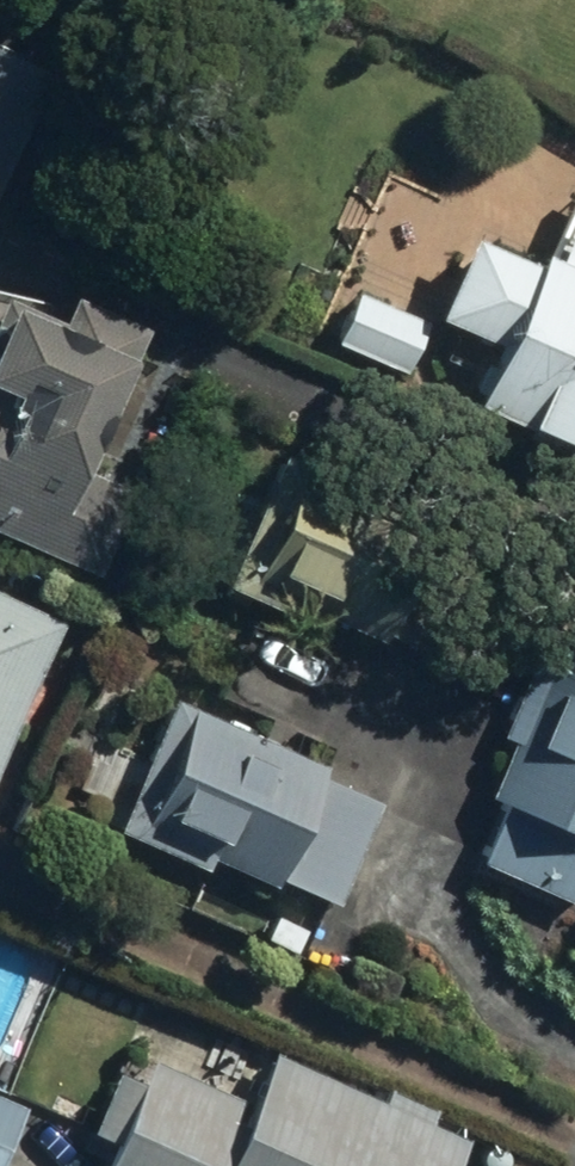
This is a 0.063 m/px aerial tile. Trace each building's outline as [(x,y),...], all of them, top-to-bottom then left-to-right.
[(0,42),(0,192),(56,67),(0,42)] [(471,403),(574,448),(574,261),(540,246),(534,258),(473,232),(436,317),(492,341),(471,389),(476,392),(471,403)] [(106,581),(146,493),(88,466),(149,332),(75,298),(67,315),(0,284),(0,532),(106,581)] [(430,320),(362,290),(339,340),(407,371),(430,320)] [(272,440),(210,575),(324,627),(331,613),(387,638),(418,570),(361,543),(385,492),(272,440)] [(65,618),(0,588),(0,757),(65,618)] [(545,634),(501,735),(512,740),(488,793),(503,800),(477,859),(574,901),(574,647),(545,634)] [(329,763),(175,697),(117,830),(205,868),(210,856),(278,886),(280,880),(336,904),(383,798),(325,773),(329,763)] [(471,1135),(430,1117),(435,1107),(387,1085),(382,1096),(273,1047),(250,1098),(155,1055),(144,1080),(119,1069),(90,1132),(112,1142),(101,1165),(457,1165),(471,1135)] [(0,1093),(0,1165),(1,1165),(27,1104),(0,1093)]
